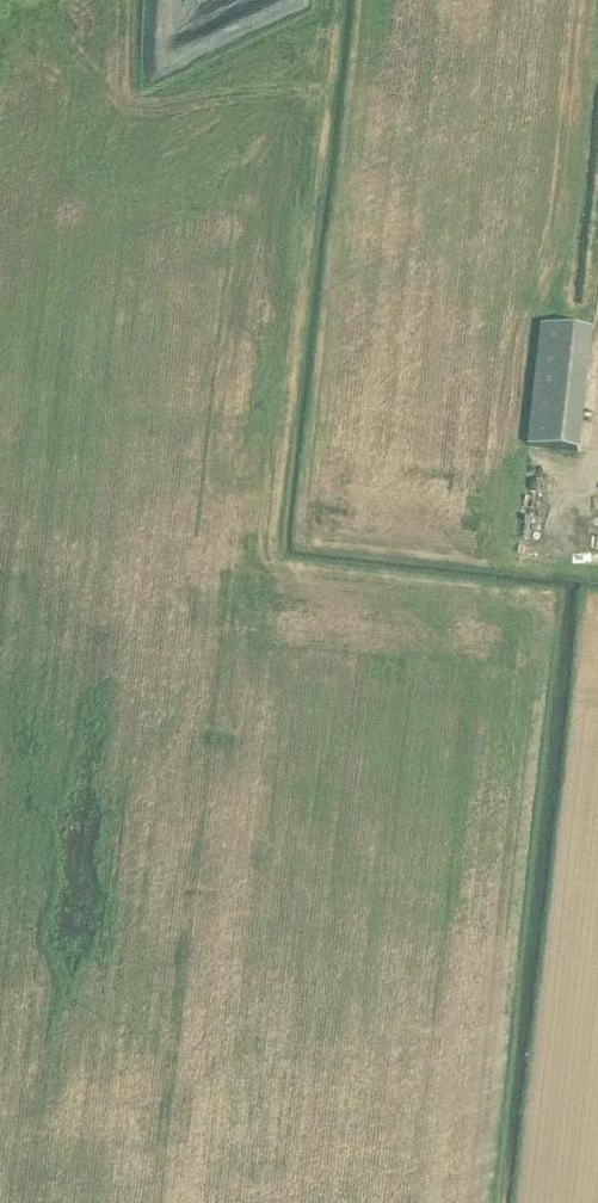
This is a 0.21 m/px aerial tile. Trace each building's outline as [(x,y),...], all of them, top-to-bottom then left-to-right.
[(579,456),(592,335),(544,329),(530,450),(579,456)]
